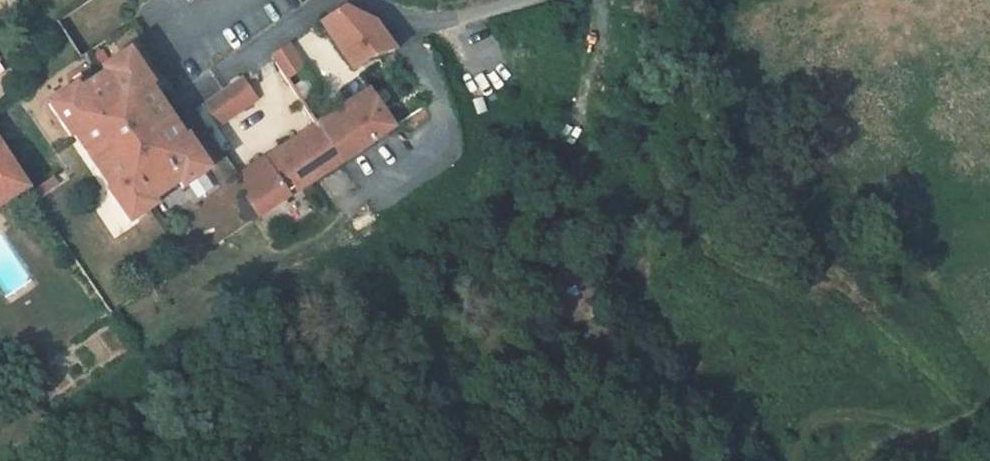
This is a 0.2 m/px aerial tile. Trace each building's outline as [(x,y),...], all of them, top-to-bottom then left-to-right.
[(321,21),(354,71),(373,59),(395,51),(375,23),(344,8),(341,8),(321,21)] [(289,44),(271,57),(286,78),(303,68),(289,44)] [(92,82),(130,138),(167,113),(148,86),(152,83),(130,51),(102,69),(105,74),(92,82)] [(243,76),(203,105),(221,124),(258,99),(243,76)] [(74,134),(92,162),(130,138),(92,82),(79,91),(76,86),(48,104),(70,137),(74,134)] [(370,89),(318,124),(344,161),(396,128),(370,89)] [(185,140),(167,113),(130,138),(92,162),(111,190),(107,192),(130,225),(157,207),(154,202),(180,184),(183,189),(211,171),(189,138),(185,140)] [(239,176),(235,179),(259,217),(288,197),(344,161),(317,124),(298,136),(264,159),(239,176)] [(27,189),(0,149),(0,207),(27,189)]
